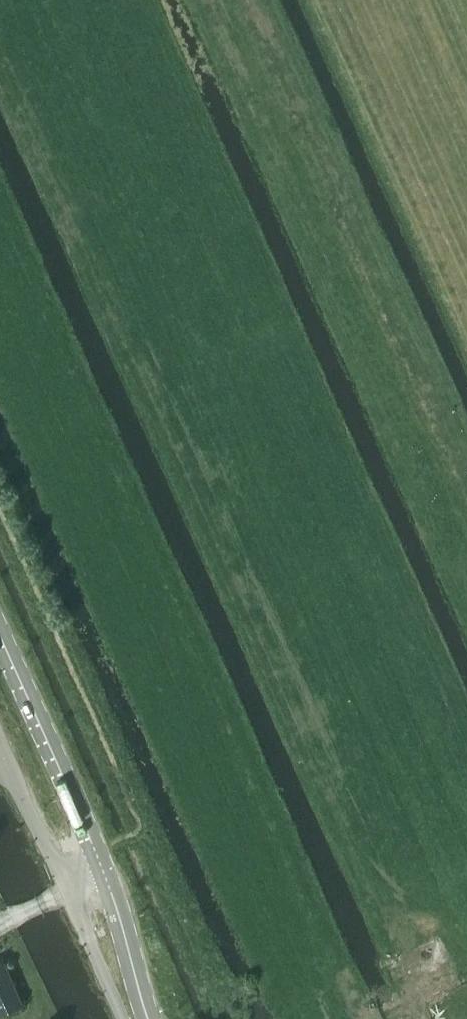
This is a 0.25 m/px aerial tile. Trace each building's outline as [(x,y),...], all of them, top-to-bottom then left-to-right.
[(20,1002),(2,961),(0,962),(0,1011),(20,1002)]
